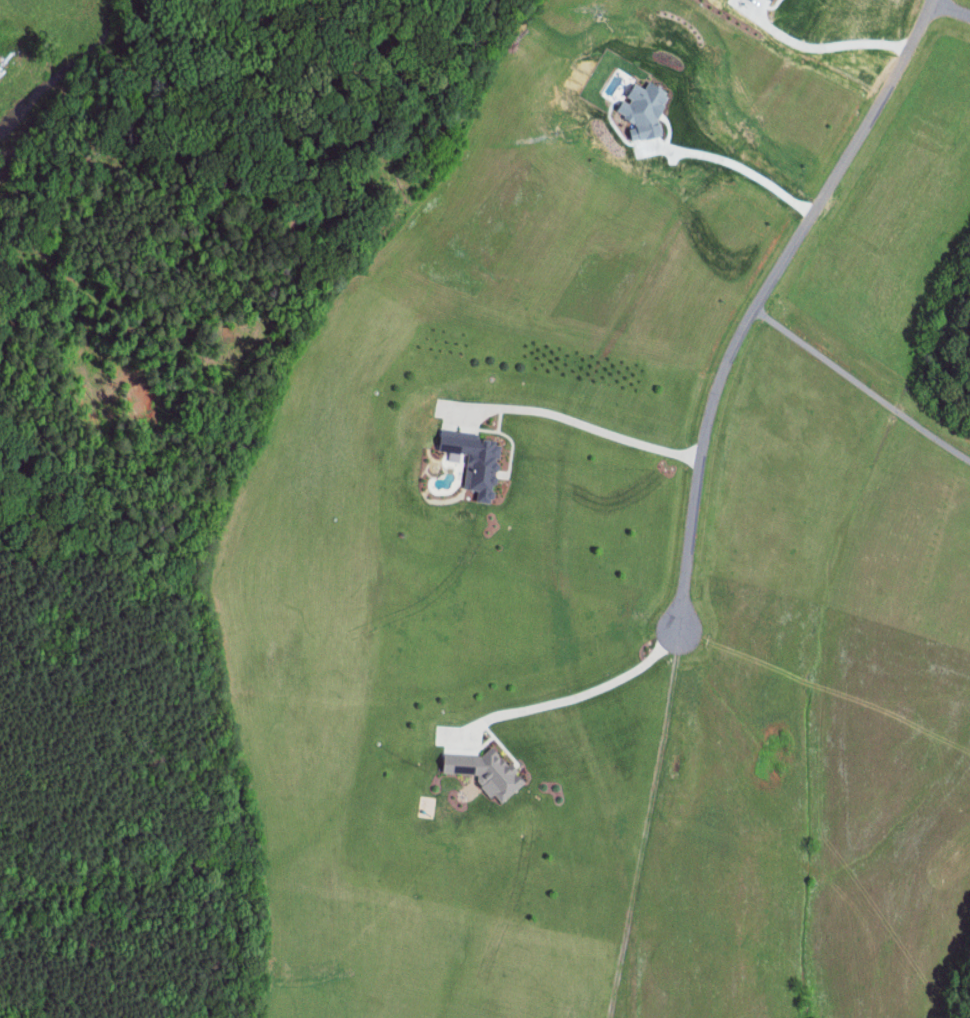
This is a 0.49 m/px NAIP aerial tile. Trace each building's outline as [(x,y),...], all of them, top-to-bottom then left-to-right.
[(436,419),(434,439),(467,442),(466,460),(462,460),(459,477),(472,479),(470,488),(489,490),(491,455),(485,455),(486,449),(493,449),(495,426),(436,419)] [(438,744),(477,747),(489,740),(519,774),(498,796),(483,782),(476,782),(473,776),(473,773),(474,769),(435,766),(438,744)]
